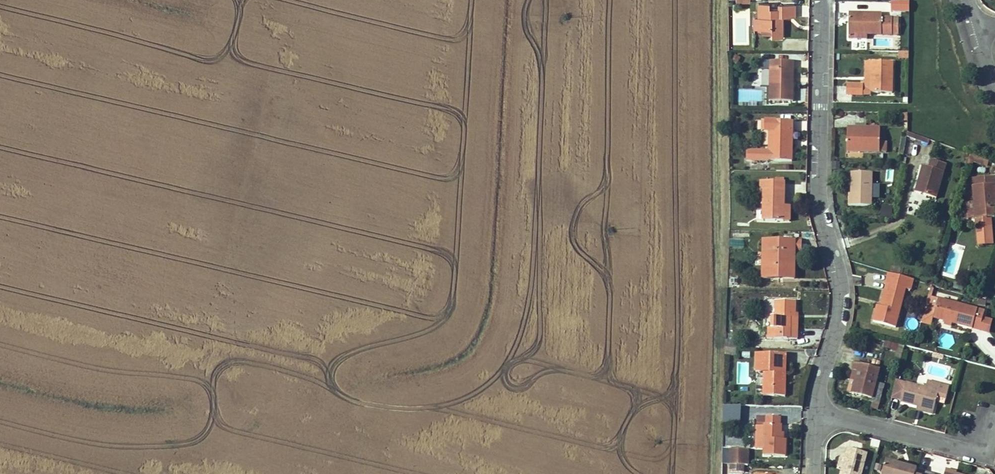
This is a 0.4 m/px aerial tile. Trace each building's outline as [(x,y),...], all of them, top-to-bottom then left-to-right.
[(768,9),(768,3),(758,3),(758,14),(754,14),(754,29),(762,29),(771,29),(771,34),(771,38),(781,38),(781,20),(779,20),(779,17),(781,17),(794,17),(794,5),(778,5),(778,9),(768,9)] [(849,39),(867,39),(867,34),(898,35),(899,19),(882,19),(882,14),(849,14),(849,39)] [(740,58),(735,55),(732,62),(737,64),(740,58)] [(762,61),(761,69),(770,70),(770,62),(762,61)] [(770,61),(770,62),(770,70),(770,101),(793,101),(793,81),(791,81),(791,70),(793,70),(793,61),(770,61)] [(870,93),(892,93),(893,62),(871,61),(870,93)] [(848,85),(848,95),(863,95),(863,86),(848,85)] [(793,121),(765,121),(764,131),(769,131),(768,152),(747,151),(747,160),(792,161),(792,145),(790,145),(790,132),(792,132),(793,121)] [(886,142),(880,142),(880,128),(866,128),(866,125),(856,125),(856,128),(847,127),(847,152),(886,152),(886,142)] [(928,143),(930,140),(908,132),(907,136),(928,143)] [(968,159),(973,161),(977,162),(979,157),(970,154),(968,159)] [(979,157),(977,162),(986,166),(988,160),(979,157)] [(936,199),(937,195),(946,164),(931,160),(929,168),(923,166),(915,193),(936,199)] [(872,173),(851,172),(851,193),(849,193),(849,206),(872,206),(872,198),(878,198),(879,185),(872,185),(872,173)] [(975,202),(967,203),(969,219),(976,219),(977,227),(991,226),(990,217),(994,217),(994,207),(994,201),(994,181),(994,176),(973,178),(975,202)] [(763,221),(784,221),(790,221),(790,206),(784,206),(784,182),(776,182),(761,182),(761,191),(764,191),(763,221)] [(892,218),(893,206),(881,205),(880,217),(892,218)] [(763,278),(780,278),(780,277),(782,277),(782,278),(794,279),(794,250),(794,242),(794,241),(768,241),(768,265),(763,265),(763,278)] [(889,273),(886,284),(889,285),(884,307),(880,306),(877,305),(873,322),(896,328),(906,289),(910,290),(913,279),(889,273)] [(886,284),(880,306),(884,307),(889,285),(886,284)] [(979,331),(980,330),(983,318),(985,311),(931,297),(934,289),(931,288),(926,308),(935,310),(933,319),(979,331)] [(796,301),(776,301),(775,317),(772,317),(772,328),(769,328),(769,338),(787,339),(787,329),(791,329),(791,318),(795,318),(795,313),(796,301)] [(931,325),(935,310),(926,308),(921,322),(931,325)] [(795,313),(795,318),(791,318),(791,329),(787,329),(787,339),(797,339),(798,314),(795,313)] [(983,318),(980,330),(989,332),(992,320),(983,318)] [(725,340),(725,348),(736,348),(747,348),(747,337),(742,337),(742,340),(725,340)] [(884,348),(892,350),(893,344),(886,342),(884,348)] [(895,351),(902,353),(904,346),(897,344),(895,351)] [(756,355),(756,371),(764,372),(763,396),(785,396),(785,383),(783,383),(783,373),(785,373),(786,355),(756,355)] [(872,399),(875,387),(880,369),(855,363),(853,370),(858,372),(855,381),(852,394),(872,399)] [(926,388),(896,381),(892,398),(901,400),(901,402),(918,406),(934,410),(936,402),(945,404),(949,386),(928,380),(926,388)] [(786,439),(783,439),(781,439),(781,433),(781,425),(781,417),(757,416),(756,448),(764,448),(764,455),(785,456),(786,439)] [(879,448),(880,441),(872,439),(870,445),(879,448)] [(860,451),(863,443),(851,440),(849,447),(860,451)] [(867,453),(848,448),(841,473),(861,473),(867,453)] [(730,463),(730,464),(747,465),(748,450),(731,449),(730,463)] [(843,468),(846,456),(841,455),(838,467),(843,468)] [(934,473),(909,467),(902,465),(886,461),(883,473),(934,473)]
